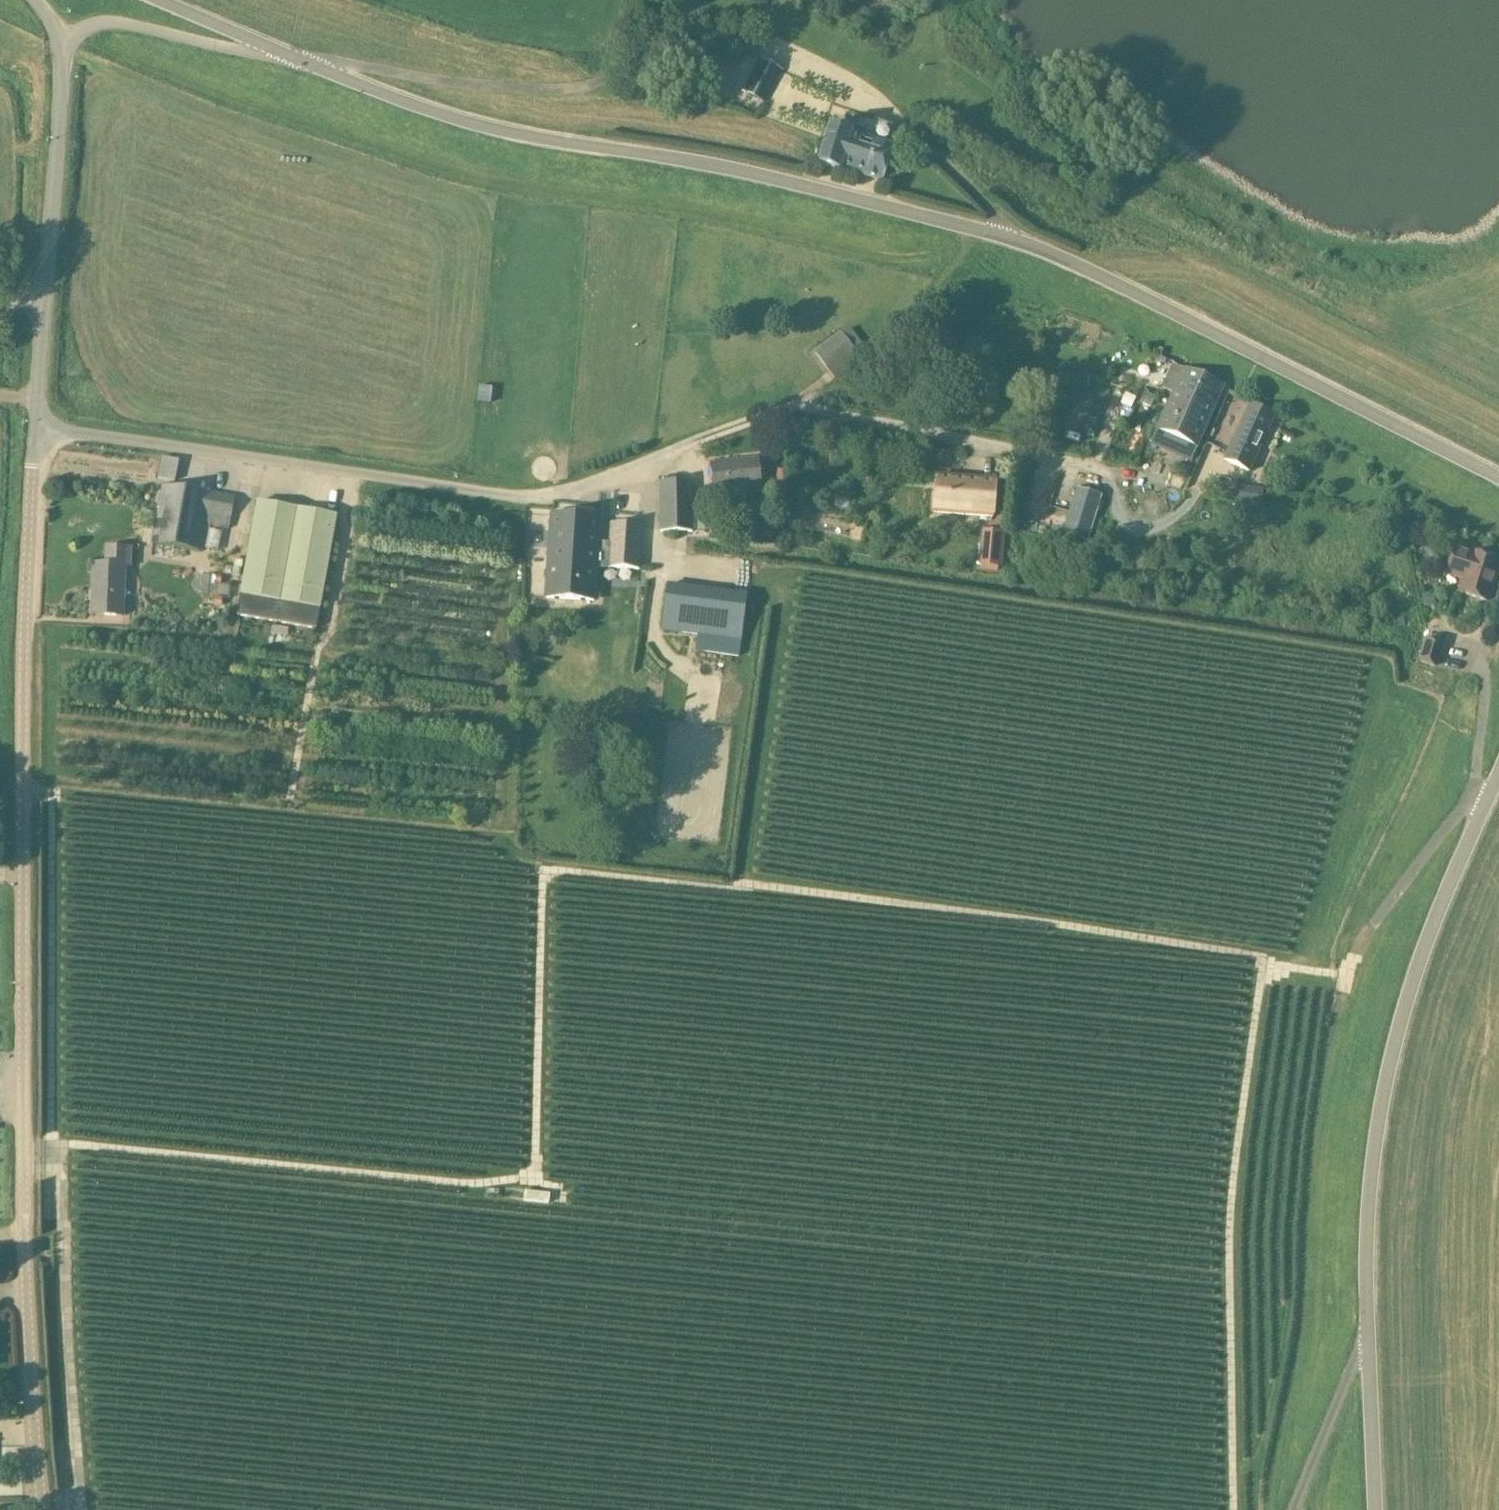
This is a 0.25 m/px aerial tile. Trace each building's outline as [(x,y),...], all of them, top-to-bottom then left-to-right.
[(745,90),(764,101),(782,69),(762,59),(745,90)] [(841,168),(884,182),(894,148),(852,135),(852,133),(832,127),(820,164),(840,170),(841,168)] [(837,379),(863,359),(846,336),(819,356),(837,379)] [(1224,386),(1184,368),(1158,430),(1198,447),(1224,386)] [(1224,459),(1250,470),(1275,415),(1250,403),(1224,459)] [(159,478),(176,481),(180,459),(164,456),(159,478)] [(762,488),(759,458),(711,464),(715,493),(762,488)] [(935,512),(993,517),(996,481),(938,476),(935,512)] [(693,481),(692,481),(660,482),(660,532),(693,532),(693,481)] [(1262,488),(1236,484),(1234,498),(1260,502),(1262,488)] [(230,528),(233,512),(235,497),(164,485),(154,542),(203,551),(208,524),(230,528)] [(1101,497),(1076,490),(1063,534),(1087,541),(1101,497)] [(318,617),(320,617),(339,515),(258,500),(240,603),(241,603),(238,621),(315,634),(318,617)] [(608,568),(609,554),(604,554),(604,549),(599,548),(601,518),(552,514),(546,598),(594,602),(597,568),(608,568)] [(822,538),(825,518),(814,517),(812,537),(822,538)] [(842,520),(839,544),(861,546),(863,522),(842,520)] [(611,523),(609,554),(608,568),(641,569),(644,525),(611,523)] [(987,532),(984,565),(1002,567),(1005,533),(987,532)] [(126,566),(131,566),(132,548),(108,547),(107,564),(95,564),(93,614),(124,616),(126,566)] [(1487,601),(1498,565),(1498,560),(1473,552),(1472,554),(1455,548),(1447,573),(1464,579),(1460,592),(1487,601)] [(725,638),(742,641),(748,596),(731,594),(725,638)] [(1420,661),(1436,666),(1443,643),(1428,638),(1420,661)]
